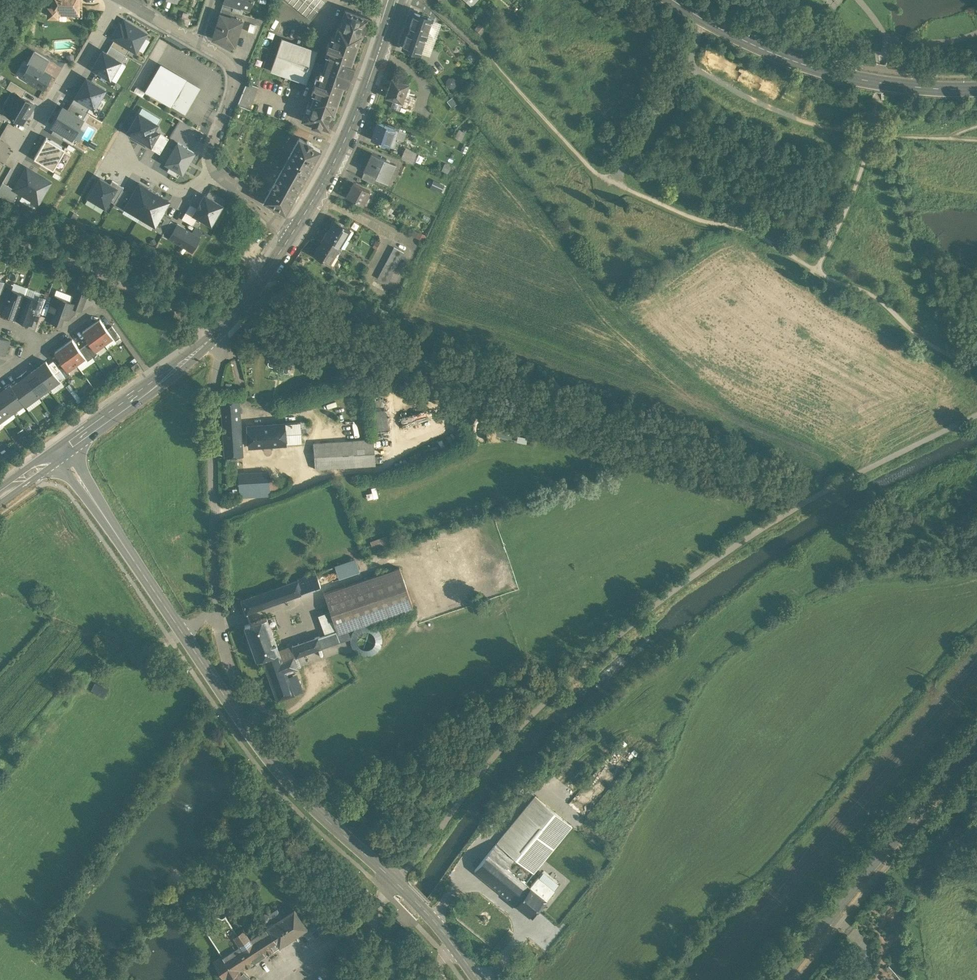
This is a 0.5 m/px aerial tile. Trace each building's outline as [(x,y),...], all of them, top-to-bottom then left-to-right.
[(52,9),(48,9),(48,17),(57,17),(57,13),(73,14),(73,18),(82,18),(82,9),(78,9),(78,0),(53,0),(52,9)] [(320,0),(284,0),(311,21),(325,4),(320,0)] [(234,5),(223,2),(223,1),(221,7),(232,11),(233,11),(234,5)] [(232,11),(221,7),(219,14),(220,14),(230,17),(232,11)] [(368,18),(345,10),(339,27),(360,36),(362,36),(368,18)] [(432,19),(414,13),(402,48),(420,54),(421,48),(430,23),(432,19)] [(220,14),(213,36),(224,39),(223,42),(234,45),(242,20),(230,17),(220,14)] [(111,38),(114,40),(129,49),(136,53),(147,34),(123,19),(111,38)] [(430,23),(421,48),(429,51),(438,26),(430,23)] [(484,30),(479,25),(475,30),(480,34),(484,30)] [(321,76),(311,104),(334,112),(360,36),(339,27),(338,27),(324,66),(321,76)] [(126,55),(129,49),(114,40),(110,46),(126,55)] [(317,52),(281,40),(271,70),(306,82),(310,72),(321,76),(324,66),(313,62),(317,52)] [(106,53),(120,61),(122,63),(126,55),(110,46),(106,53)] [(120,61),(106,53),(102,51),(93,68),(110,78),(120,61)] [(30,63),(44,71),(50,61),(34,52),(27,64),(29,65),(30,63)] [(30,63),(29,65),(22,78),(43,91),(52,76),(44,71),(30,63)] [(184,80),(161,66),(147,91),(170,104),(184,80)] [(408,84),(392,78),(386,97),(393,99),(402,102),(405,94),(408,84)] [(86,79),(76,97),(91,105),(94,107),(104,89),(86,79)] [(198,88),(184,80),(170,104),(184,112),(198,88)] [(17,96),(21,98),(25,91),(11,82),(6,90),(17,96)] [(257,86),(246,82),(239,105),(250,109),(257,86)] [(416,98),(405,94),(402,102),(393,99),(391,107),(411,114),(416,98)] [(21,98),(17,96),(6,114),(22,123),(33,105),(21,98)] [(87,112),(91,105),(76,97),(75,96),(71,103),(87,112)] [(67,110),(83,119),(87,112),(71,103),(67,110)] [(311,104),(308,103),(302,120),(312,124),(311,125),(320,129),(321,127),(329,130),(335,113),(334,112),(311,104)] [(83,119),(67,110),(63,107),(52,125),(55,127),(65,133),(72,137),(83,119)] [(151,146),(158,133),(154,130),(157,125),(139,114),(128,132),(151,146)] [(11,143),(19,128),(10,123),(2,138),(11,143)] [(399,130),(377,123),(372,139),(393,147),(396,139),(398,131),(399,130)] [(61,139),(65,133),(55,127),(51,133),(61,139)] [(406,134),(398,131),(396,139),(403,141),(406,134)] [(458,132),(455,140),(460,142),(463,134),(458,132)] [(158,133),(151,146),(149,148),(160,154),(169,139),(158,133)] [(306,142),(299,138),(284,164),(305,176),(320,150),(312,145),(313,143),(307,140),(306,142)] [(64,151),(45,140),(34,158),(53,169),(64,151)] [(178,144),(166,163),(170,166),(167,170),(177,176),(180,171),(182,172),(193,153),(178,144)] [(400,160),(413,165),(418,155),(405,149),(400,160)] [(395,164),(372,153),(364,170),(365,170),(376,176),(375,177),(383,181),(387,174),(389,175),(395,164)] [(284,164),(264,201),(285,213),(305,176),(284,164)] [(26,168),(14,189),(18,192),(38,203),(51,182),(26,168)] [(376,176),(365,170),(361,177),(372,183),(375,177),(376,176)] [(116,188),(110,185),(100,179),(89,197),(105,207),(109,200),(116,188)] [(116,188),(109,200),(115,203),(122,190),(123,188),(112,181),(110,185),(116,188)] [(18,192),(14,189),(2,182),(0,186),(0,196),(13,201),(18,192)] [(443,187),(433,182),(431,189),(441,193),(443,187)] [(369,191),(354,183),(346,197),(362,205),(369,191)] [(140,217),(154,192),(139,184),(132,196),(125,208),(140,217)] [(125,208),(132,196),(122,190),(115,203),(113,205),(123,211),(125,208)] [(154,192),(140,217),(155,225),(162,213),(169,201),(154,192)] [(194,214),(198,217),(211,225),(222,206),(205,195),(197,209),(194,214)] [(194,214),(197,209),(190,205),(182,219),(193,226),(198,217),(194,214)] [(162,213),(155,225),(153,228),(162,234),(170,221),(171,219),(162,213)] [(350,229),(334,220),(329,228),(345,238),(350,229)] [(170,221),(162,234),(169,238),(177,224),(170,221)] [(177,224),(169,238),(192,251),(200,237),(177,224)] [(345,238),(329,228),(324,237),(339,246),(345,238)] [(350,229),(345,238),(348,240),(353,231),(350,229)] [(339,246),(324,237),(319,245),(334,255),(339,246)] [(345,238),(339,246),(343,248),(348,240),(345,238)] [(334,255),(319,245),(313,254),(329,264),(334,255)] [(343,248),(339,246),(334,255),(338,257),(343,248)] [(404,253),(394,247),(391,253),(401,258),(404,253)] [(401,258),(391,253),(388,258),(398,263),(401,258)] [(12,255),(8,262),(19,268),(23,261),(12,255)] [(334,255),(329,264),(332,266),(338,257),(334,255)] [(398,263),(388,258),(385,263),(396,268),(398,263)] [(396,268),(385,263),(383,268),(393,273),(396,268)] [(393,273),(383,268),(380,273),(390,278),(393,273)] [(390,278),(380,273),(377,278),(388,283),(390,278)] [(5,283),(0,296),(0,300),(6,302),(10,291),(11,291),(13,286),(5,283)] [(87,294),(76,290),(71,303),(76,305),(75,308),(81,310),(87,294)] [(6,302),(2,313),(16,318),(24,296),(11,291),(10,291),(6,302)] [(24,296),(16,318),(30,324),(34,314),(38,301),(37,301),(24,296)] [(46,299),(39,296),(37,301),(38,301),(34,314),(40,316),(46,299)] [(71,303),(54,297),(46,319),(60,324),(62,316),(68,318),(73,314),(75,308),(76,305),(71,303)] [(107,329),(99,320),(91,326),(104,344),(112,337),(107,329)] [(104,344),(91,326),(82,332),(89,342),(95,350),(104,344)] [(120,337),(112,326),(107,329),(112,337),(115,341),(120,337)] [(0,337),(0,352),(5,354),(9,341),(0,337)] [(79,349),(72,339),(63,346),(76,364),(85,357),(79,349)] [(95,350),(89,342),(84,346),(92,357),(97,354),(95,350)] [(76,364),(63,346),(54,352),(61,362),(67,370),(76,364)] [(92,357),(84,346),(79,349),(85,357),(87,361),(92,357)] [(48,364),(46,361),(36,369),(49,387),(59,380),(48,364)] [(60,371),(53,361),(48,364),(55,374),(60,371)] [(67,370),(61,362),(57,366),(65,377),(70,374),(67,370)] [(137,362),(131,366),(135,371),(140,367),(137,362)] [(291,367),(278,365),(277,373),(290,375),(291,367)] [(49,387),(36,369),(28,374),(32,379),(28,383),(37,396),(49,387)] [(28,374),(26,371),(21,374),(28,383),(32,379),(28,374)] [(21,374),(16,378),(19,381),(23,386),(28,383),(21,374)] [(23,386),(19,381),(12,386),(11,386),(24,403),(23,403),(25,405),(37,396),(28,383),(23,386)] [(24,403),(11,386),(12,386),(10,384),(3,390),(7,395),(2,399),(12,412),(23,403),(24,403)] [(0,400),(0,420),(12,412),(2,399),(0,400)] [(238,399),(221,400),(225,456),(236,456),(242,455),(238,399)] [(427,410),(403,417),(405,423),(429,416),(427,410)] [(308,421),(301,422),(302,443),(310,442),(308,421)] [(301,422),(284,423),(286,444),(302,443),(301,422)] [(284,423),(247,426),(248,447),(286,444),(284,423)] [(373,439),(313,443),(315,469),(375,465),(373,439)] [(236,456),(225,456),(227,484),(238,483),(236,456)] [(269,482),(238,483),(239,497),(270,495),(269,482)] [(389,534),(372,540),(376,550),(393,544),(389,534)] [(358,556),(337,565),(343,578),(363,570),(358,556)] [(399,567),(324,594),(337,633),(413,607),(399,567)] [(316,573),(298,580),(302,593),(320,586),(316,573)] [(298,580),(241,600),(246,613),(302,593),(298,580)] [(279,652),(266,617),(244,625),(259,666),(264,664),(262,658),(279,652)] [(294,657),(298,668),(349,650),(345,639),(350,637),(348,630),(337,634),(339,641),(321,647),(294,657)] [(336,630),(317,637),(321,647),(339,641),(337,634),(336,630)] [(317,637),(292,646),(296,656),(321,647),(317,637)] [(279,652),(262,658),(264,664),(277,700),(294,694),(286,672),(282,660),(279,652)] [(293,656),(282,660),(286,672),(298,668),(293,656)] [(535,796),(497,842),(533,872),(571,826),(535,796)] [(533,872),(497,842),(474,870),(492,885),(493,885),(516,904),(530,887),(525,883),(533,872)] [(554,890),(538,877),(530,887),(546,900),(554,890)] [(546,900),(530,887),(516,904),(529,915),(532,911),(535,908),(537,911),(546,900)] [(286,905),(278,910),(282,916),(290,911),(286,905)] [(267,926),(258,932),(271,950),(306,928),(294,909),(290,911),(282,916),(267,926)] [(273,911),(268,914),(264,914),(261,916),(260,920),(262,923),(266,924),(267,926),(282,916),(278,910),(275,912),(273,911)] [(222,917),(218,915),(211,920),(211,924),(204,929),(222,956),(229,951),(242,942),(236,933),(225,915),(222,917)] [(243,928),(236,933),(242,942),(249,938),(243,928)] [(241,969),(271,950),(258,932),(249,938),(242,942),(229,951),(222,956),(213,961),(225,979),(226,979),(252,979),(241,969)]
